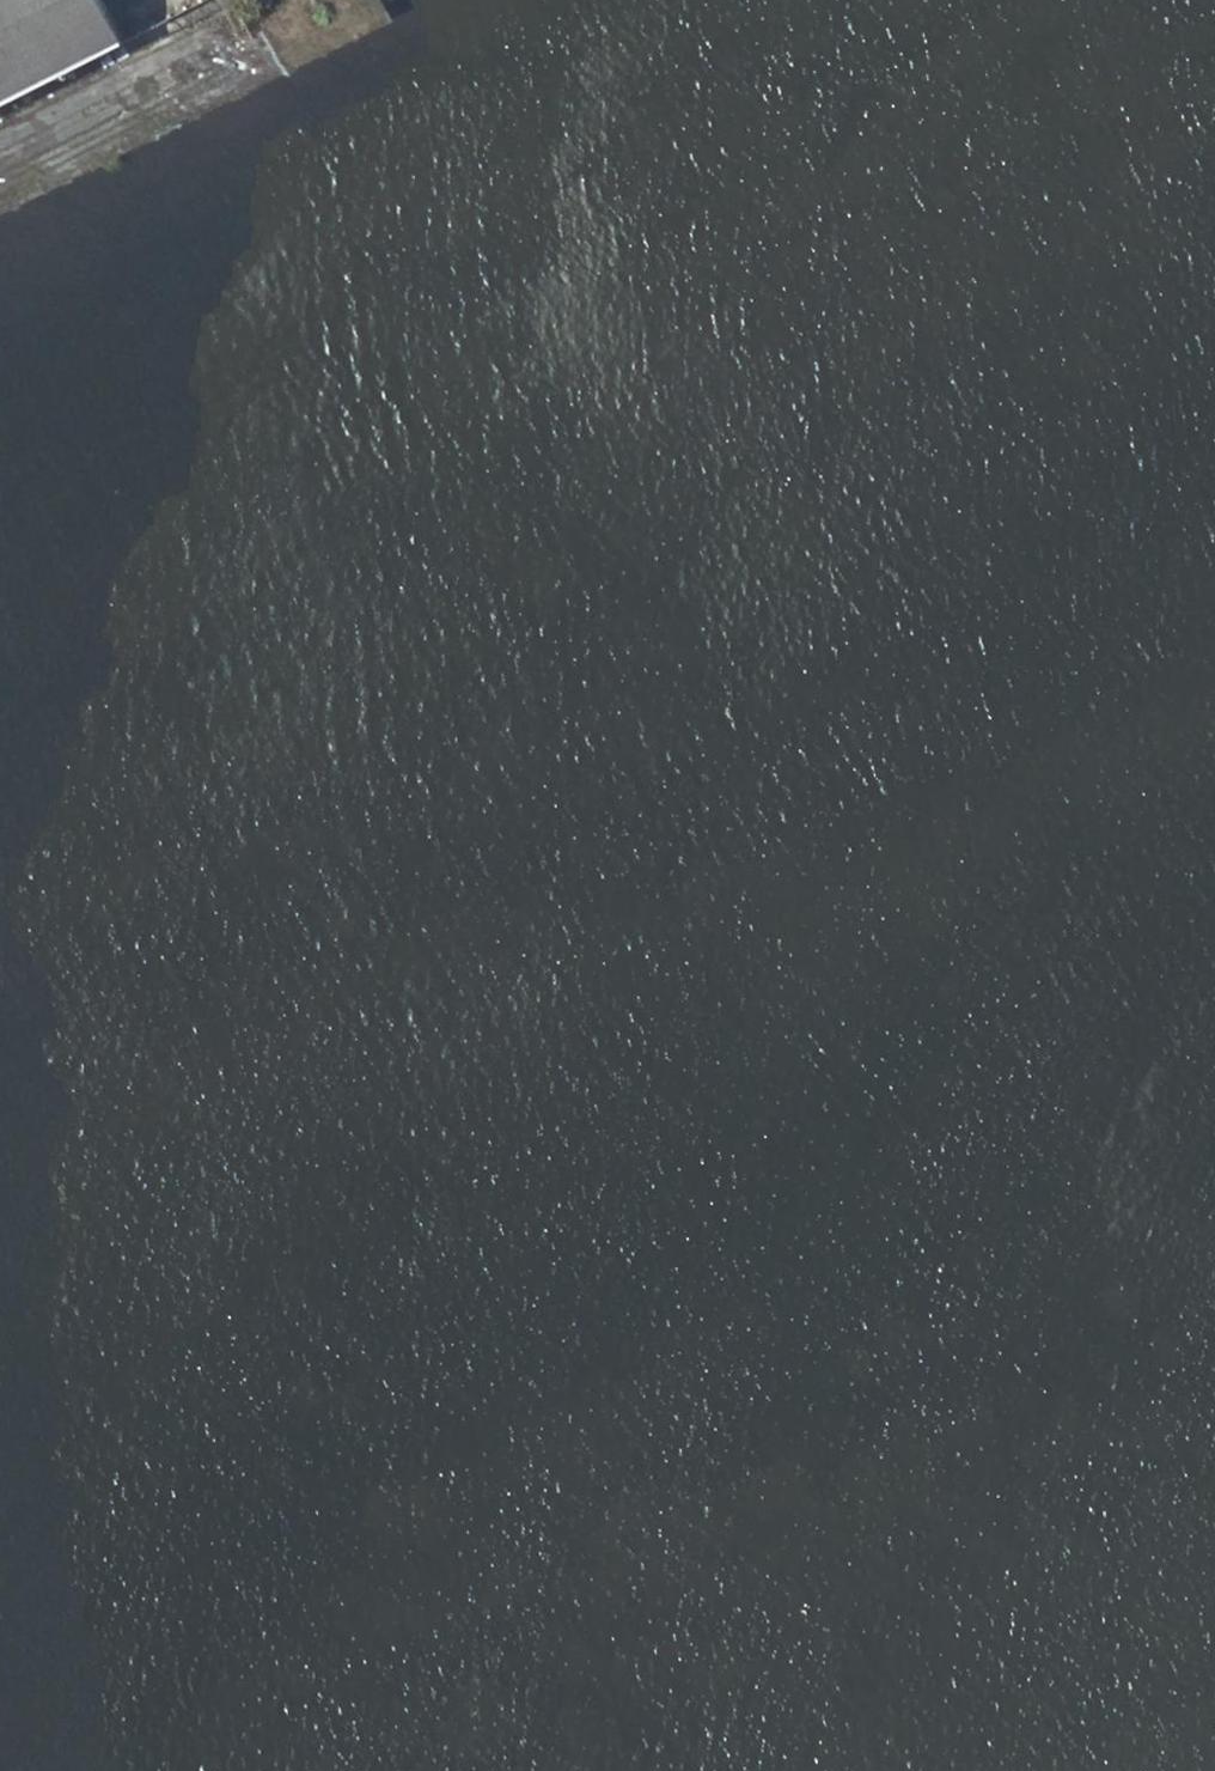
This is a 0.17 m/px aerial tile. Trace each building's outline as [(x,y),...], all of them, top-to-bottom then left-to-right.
[(125,43),(103,0),(0,0),(0,106),(125,43)]
